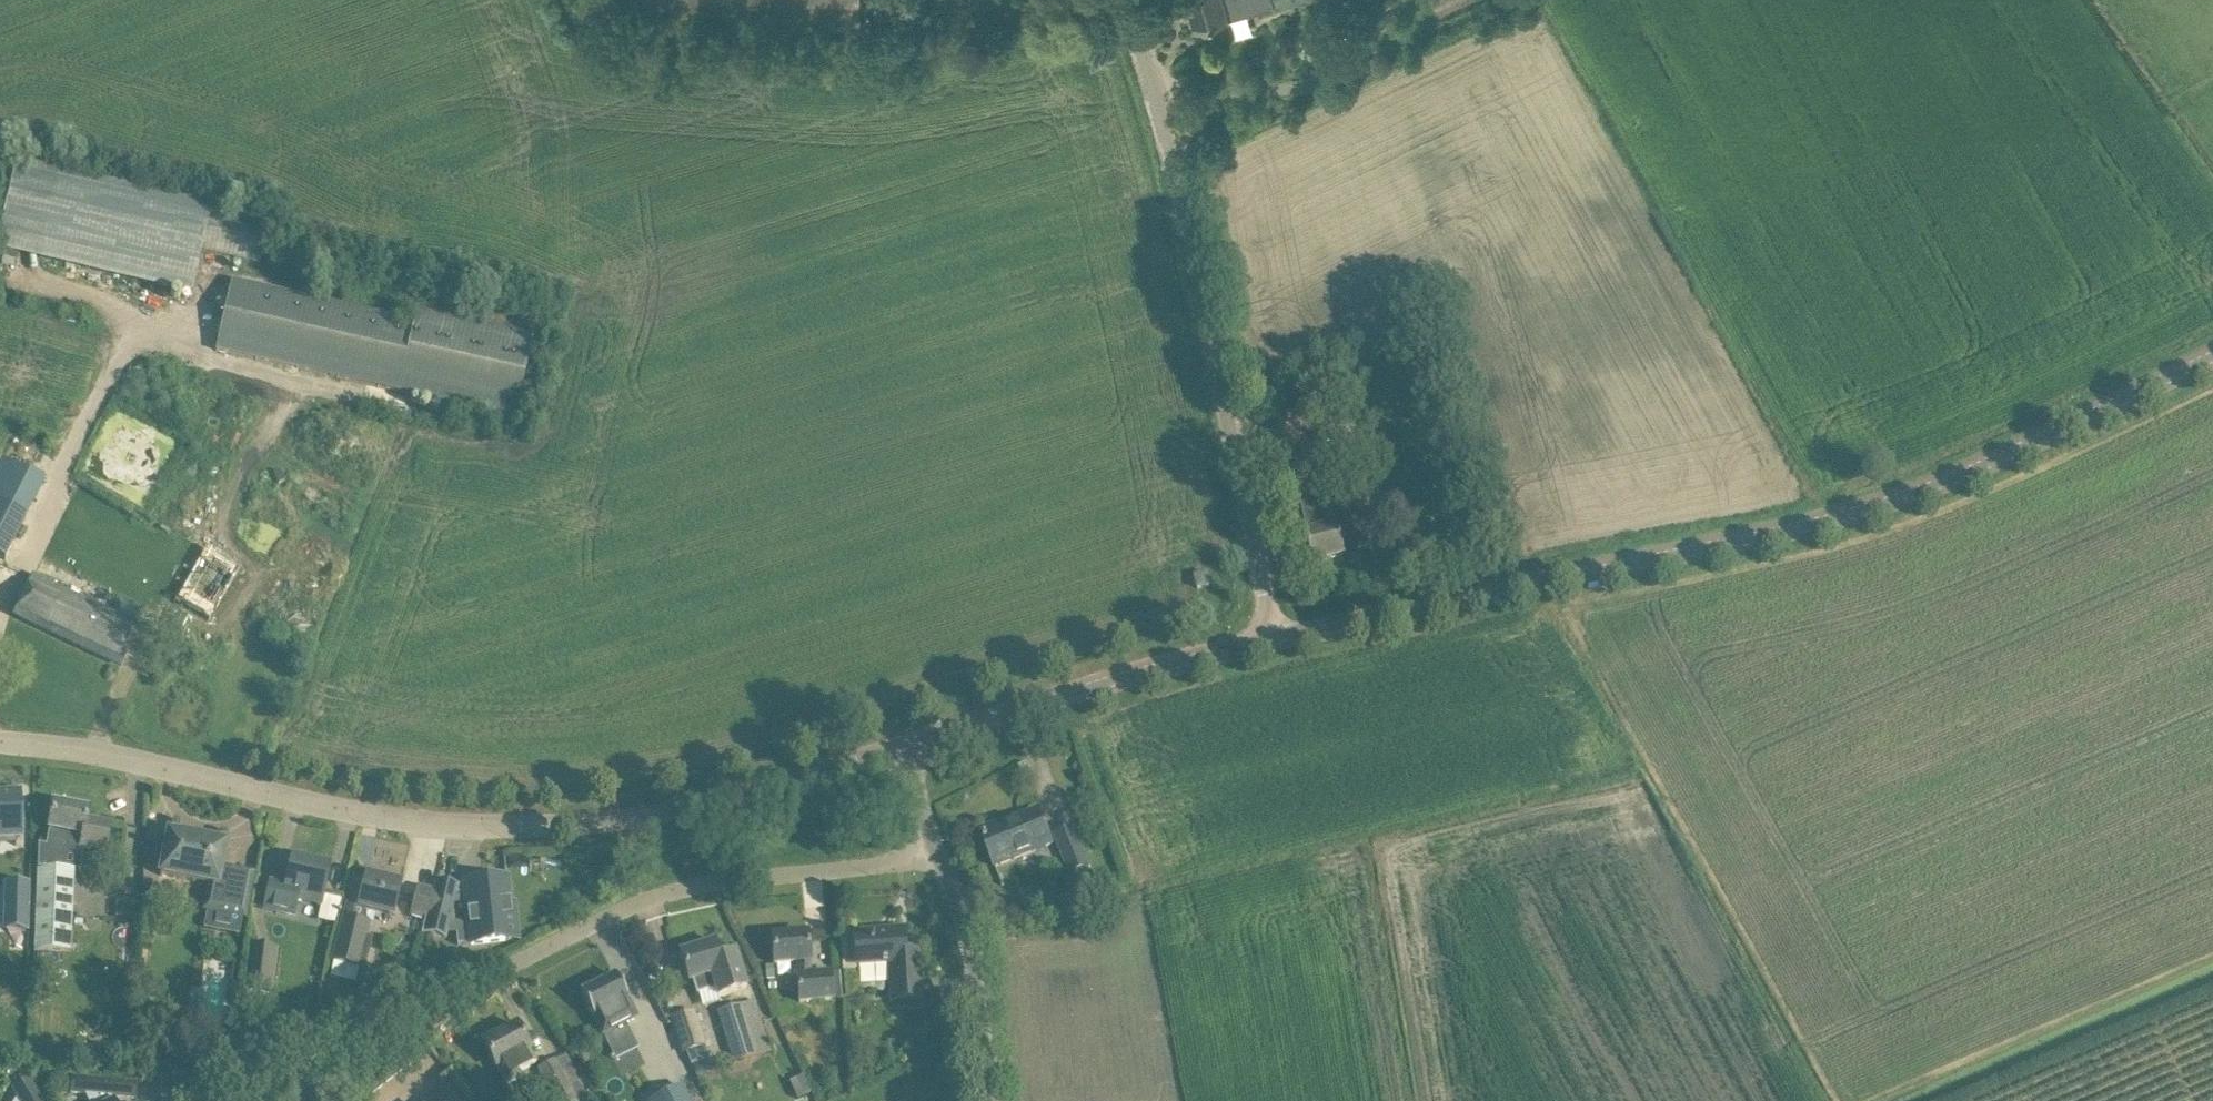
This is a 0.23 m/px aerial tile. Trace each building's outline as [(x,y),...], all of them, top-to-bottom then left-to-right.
[(1196,29),(1232,19),(1228,6),(1250,0),(1188,0),(1196,29)] [(203,246),(261,259),(270,220),(16,161),(0,233),(0,252),(192,295),(203,246)] [(413,322),(233,279),(217,349),(514,418),(533,335),(417,308),(413,322)] [(1325,452),(1290,460),(1297,493),(1312,489),(1321,528),(1306,531),(1313,561),(1346,554),(1339,525),(1344,524),(1334,483),(1333,483),(1325,452)] [(0,468),(0,557),(5,559),(45,480),(4,460),(0,468)] [(1208,573),(1195,576),(1198,588),(1210,586),(1208,573)] [(122,603),(116,614),(33,575),(14,615),(122,665),(146,615),(122,603)] [(15,836),(16,845),(17,845),(17,836),(21,836),(19,794),(0,794),(0,836),(15,836)] [(40,844),(36,949),(70,951),(74,868),(62,868),(66,851),(88,856),(89,850),(105,853),(111,823),(87,819),(89,809),(56,802),(47,845),(40,844)] [(1052,844),(1047,831),(1039,810),(1007,823),(1006,820),(981,830),(995,866),(1052,844)] [(1056,835),(1073,878),(1090,871),(1089,867),(1090,867),(1074,827),(1056,835)] [(164,854),(159,878),(204,886),(200,911),(204,912),(201,927),(238,934),(240,919),(246,920),(250,895),(254,874),(222,868),(227,844),(168,833),(164,854)] [(295,914),(298,900),(321,905),(330,866),(328,865),(329,860),(317,857),(315,862),(292,857),(286,885),(270,882),(265,908),(295,914)] [(393,914),(401,883),(366,875),(364,885),(353,882),(335,952),(334,962),(364,968),(369,945),(363,943),(368,924),(365,924),(366,922),(362,921),(365,907),(393,914)] [(426,916),(421,934),(447,938),(450,926),(455,926),(458,945),(471,943),(471,944),(505,940),(501,906),(509,906),(507,880),(465,886),(465,892),(458,893),(459,886),(436,880),(433,891),(426,916)] [(418,887),(412,913),(426,916),(433,891),(418,887)] [(857,970),(856,966),(890,964),(893,1001),(899,1001),(921,999),(917,952),(904,952),(903,929),(854,933),(854,936),(839,936),(842,971),(844,971),(846,997),(863,996),(862,980),(858,980),(858,970),(857,970)] [(772,937),(774,959),(774,964),(797,962),(798,975),(797,975),(800,1002),(842,998),(839,972),(811,974),(807,934),(772,937)] [(748,988),(737,950),(720,956),(715,942),(680,953),(689,982),(692,981),(696,994),(714,989),(717,997),(748,988)] [(249,944),(244,992),(272,996),(278,948),(249,944)] [(616,975),(581,993),(602,1035),(603,1035),(609,1046),(632,1035),(626,1023),(637,1017),(616,975)] [(409,1002),(427,992),(421,981),(403,991),(409,1002)] [(720,1011),(735,1061),(756,1054),(741,1006),(741,1003),(720,1011)] [(704,1047),(693,1012),(672,1019),(682,1054),(686,1053),(690,1064),(709,1059),(705,1047),(704,1047)] [(517,1025),(483,1043),(496,1067),(497,1067),(507,1086),(520,1079),(517,1073),(536,1063),(529,1050),(530,1049),(517,1025)] [(329,1026),(317,1032),(326,1048),(338,1041),(329,1026)] [(556,1100),(576,1100),(554,1060),(538,1068),(556,1100)] [(3,1071),(14,1089),(18,1096),(21,1100),(42,1100),(30,1080),(29,1080),(24,1073),(3,1071)] [(809,1093),(801,1075),(788,1081),(796,1099),(809,1093)] [(113,1096),(136,1098),(138,1083),(72,1077),(71,1093),(86,1094),(88,1100),(113,1100),(113,1096)] [(650,1100),(689,1100),(680,1085),(650,1100)]
